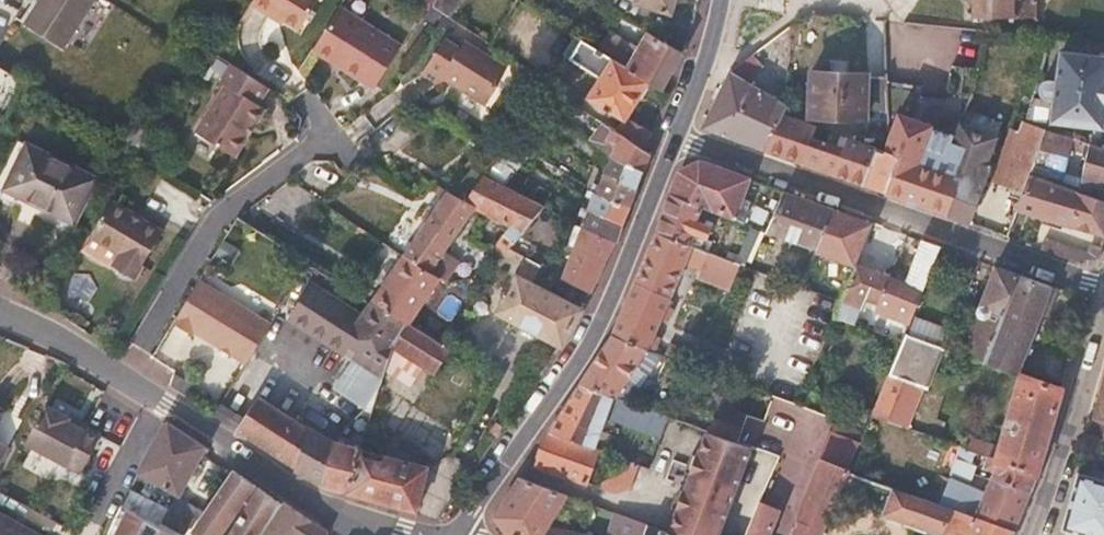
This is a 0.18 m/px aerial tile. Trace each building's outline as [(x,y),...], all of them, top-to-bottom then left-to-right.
[(20,23),(64,53),(99,0),(35,0),(20,23)] [(319,0),(254,0),(252,2),(272,15),(274,13),(300,30),(319,0)] [(462,0),(438,0),(434,7),(444,13),(451,18),(462,0)] [(636,4),(673,15),(677,0),(630,0),(636,4)] [(979,20),(1009,20),(1009,25),(1016,25),(1016,20),(1028,20),(1028,21),(1032,21),(1032,20),(1034,20),(1034,25),(1039,26),(1040,1),(1041,0),(974,0),(974,24),(979,24),(979,20)] [(400,49),(341,9),(315,50),(333,62),(337,57),(348,63),(344,69),(375,89),(400,49)] [(663,90),(684,53),(647,31),(626,67),(650,82),(663,90)] [(459,46),(444,37),(421,70),(438,81),(450,81),(487,105),(500,87),(495,84),(506,67),(463,39),(459,46)] [(655,131),(629,119),(650,82),(626,67),(584,40),(573,60),(602,78),(589,99),(618,118),(613,129),(647,153),(655,131)] [(1053,125),(1103,131),(1103,59),(1063,53),(1053,125)] [(344,69),(348,63),(337,57),(333,62),(344,69)] [(236,156),(265,108),(258,104),(268,87),(233,65),(221,83),(226,86),(198,132),(236,156)] [(25,83),(0,66),(0,115),(8,119),(25,83)] [(789,106),(732,73),(704,130),(767,153),(772,144),(789,106)] [(884,151),(885,79),(813,76),(812,119),(866,120),(865,147),(883,154),(884,154),(884,151)] [(1032,176),(1048,131),(1028,124),(1039,94),(1018,86),(1001,130),(1019,137),(1001,187),(1025,195),(1032,176)] [(972,226),(994,168),(988,165),(994,149),(983,145),(998,104),(973,94),(958,137),(957,139),(974,145),(962,178),(948,218),(972,226)] [(796,156),(807,132),(802,125),(798,111),(789,106),(772,144),(796,156)] [(935,129),(936,127),(900,113),(884,151),(884,154),(901,160),(888,196),(948,218),(962,178),(974,145),(957,139),(958,137),(935,129)] [(651,156),(647,153),(613,129),(608,142),(615,147),(611,157),(645,172),(651,156)] [(1065,169),(1073,147),(1068,146),(1071,138),(1048,131),(1032,176),(1059,186),(1065,169)] [(96,179),(27,144),(5,189),(75,223),(96,179)] [(867,189),(883,154),(865,147),(856,144),(843,180),(867,189)] [(1094,146),(1086,177),(1088,177),(1082,194),(1103,202),(1103,149),(1094,146)] [(516,175),(524,163),(504,152),(497,165),(516,175)] [(888,196),(901,160),(884,154),(883,154),(867,189),(888,196)] [(638,188),(645,172),(611,157),(604,174),(638,188)] [(743,200),(752,179),(703,161),(681,172),(672,195),(704,209),(735,221),(743,200)] [(514,190),(522,178),(516,175),(497,165),(489,177),(514,190)] [(464,198),(483,174),(472,167),(456,194),(464,198)] [(1082,194),(1088,177),(1086,177),(1065,169),(1059,186),(1082,194)] [(545,206),(514,190),(489,177),(483,174),(464,198),(478,206),(485,210),(514,226),(502,243),(509,247),(537,215),(545,206)] [(631,206),(638,188),(604,174),(597,191),(631,206)] [(1082,194),(1059,186),(1032,176),(1025,195),(1019,212),(1103,237),(1103,202),(1082,194)] [(431,270),(478,206),(464,198),(456,194),(451,191),(406,254),(431,270)] [(624,224),(631,206),(597,191),(590,209),(624,224)] [(819,252),(836,211),(785,192),(768,233),(819,252)] [(710,242),(714,228),(700,222),(704,209),(672,195),(657,232),(693,246),(696,237),(710,242)] [(138,273),(165,231),(113,199),(92,233),(123,253),(118,260),(138,273)] [(745,225),(754,204),(743,200),(735,221),(745,225)] [(545,206),(537,215),(552,224),(559,213),(545,206)] [(618,242),(624,224),(590,209),(583,226),(618,242)] [(843,304),(858,266),(872,231),(874,225),(836,211),(819,252),(803,289),(843,304)] [(608,260),(618,242),(583,226),(576,244),(608,260)] [(747,268),(763,231),(750,227),(735,263),(740,265),(747,268)] [(650,352),(689,260),(708,267),(705,277),(732,287),(740,265),(735,263),(693,246),(657,232),(614,337),(648,352),(650,352)] [(1103,252),(1103,250),(1093,246),(1091,253),(1046,237),(1040,250),(1078,264),(1101,261),(1103,252)] [(914,320),(943,249),(924,243),(907,285),(890,279),(880,305),(878,312),(912,325),(914,320)] [(592,291),(608,260),(576,244),(563,277),(592,291)] [(407,324),(442,277),(431,270),(406,254),(371,303),(407,324)] [(563,346),(583,308),(534,283),(543,265),(529,257),(501,312),(561,345),(563,346)] [(880,305),(890,279),(858,266),(843,304),(837,318),(845,321),(858,326),(869,301),(880,305)] [(1004,324),(1024,278),(997,268),(972,331),(975,333),(966,357),(986,364),(1004,324)] [(1038,336),(1056,289),(1024,278),(1004,324),(1038,336)] [(371,330),(359,320),(363,314),(312,280),(290,317),(352,359),(371,330)] [(181,320),(179,324),(196,335),(199,331),(247,362),(272,322),(205,281),(181,320)] [(377,395),(394,345),(394,344),(407,324),(371,303),(363,314),(359,320),(371,330),(352,359),(333,388),(366,409),(377,395)] [(953,335),(914,320),(912,325),(907,337),(946,351),(953,335)] [(448,350),(441,345),(407,324),(394,344),(435,369),(448,350)] [(1021,376),(1038,336),(1004,324),(986,364),(1021,376)] [(617,398),(629,380),(648,352),(614,337),(583,385),(617,398)] [(930,390),(946,351),(907,337),(905,343),(877,409),(874,417),(910,430),(927,389),(930,390)] [(646,387),(666,358),(650,352),(648,352),(629,380),(646,387)] [(1039,476),(1064,391),(1023,376),(998,462),(1039,476)] [(241,429),(259,397),(235,381),(214,414),(239,431),(241,429)] [(596,449),(612,406),(635,414),(633,418),(665,430),(670,417),(617,398),(583,385),(551,432),(596,449)] [(1096,422),(1103,424),(1103,391),(1096,422)] [(297,467),(308,429),(259,397),(241,429),(297,467)] [(874,417),(877,409),(861,403),(862,401),(853,398),(850,404),(858,406),(850,426),(867,433),(874,417)] [(71,418),(47,405),(26,444),(82,474),(102,435),(87,427),(85,430),(69,422),(71,418)] [(0,406),(0,427),(9,411),(0,406)] [(737,442),(746,419),(748,416),(723,407),(713,433),(715,434),(737,442)] [(87,427),(71,418),(69,422),(85,430),(87,427)] [(781,458),(790,435),(746,419),(737,442),(755,448),(765,452),(781,458)] [(850,474),(867,433),(850,426),(838,421),(797,521),(801,522),(796,534),(825,534),(850,474)] [(181,491),(205,449),(166,423),(142,470),(181,491)] [(322,485),(335,441),(308,427),(308,429),(297,467),(298,471),(322,485)] [(589,483),(600,450),(596,449),(551,432),(540,467),(589,483)] [(735,500),(755,448),(737,442),(715,434),(713,433),(709,432),(690,483),(671,534),(672,534),(722,534),(735,500)] [(10,447),(0,441),(0,466),(10,447)] [(350,493),(362,449),(335,441),(322,485),(350,493)] [(418,511),(428,467),(362,449),(350,493),(418,511)] [(1034,494),(1039,476),(998,462),(988,458),(984,468),(997,473),(995,480),(1034,494)] [(281,506),(231,472),(206,513),(192,534),(263,534),(281,506)] [(1082,474),(1067,528),(1077,531),(1085,533),(1085,534),(1103,534),(1103,480),(1082,474)] [(571,497),(528,481),(521,479),(497,517),(509,534),(568,534),(570,531),(553,526),(571,497)] [(1017,532),(1034,494),(995,480),(994,483),(979,519),(1017,532)] [(171,509),(132,489),(124,506),(162,526),(171,509)] [(959,512),(946,507),(894,489),(884,516),(908,525),(926,531),(937,534),(950,534),(959,512)] [(197,507),(178,497),(171,509),(162,526),(179,534),(180,534),(197,507)] [(284,501),(281,506),(263,534),(332,534),(284,501)] [(782,513),(762,506),(760,509),(750,534),(773,534),(782,513)] [(197,507),(180,534),(192,534),(206,513),(197,507)] [(979,519),(959,512),(950,534),(1016,534),(1017,532),(979,519)] [(0,513),(0,534),(40,534),(0,513)] [(648,526),(617,515),(614,525),(623,528),(621,534),(645,534),(648,526)] [(115,534),(160,534),(123,517),(115,534)] [(908,525),(905,534),(907,534),(925,534),(926,531),(908,525)]
